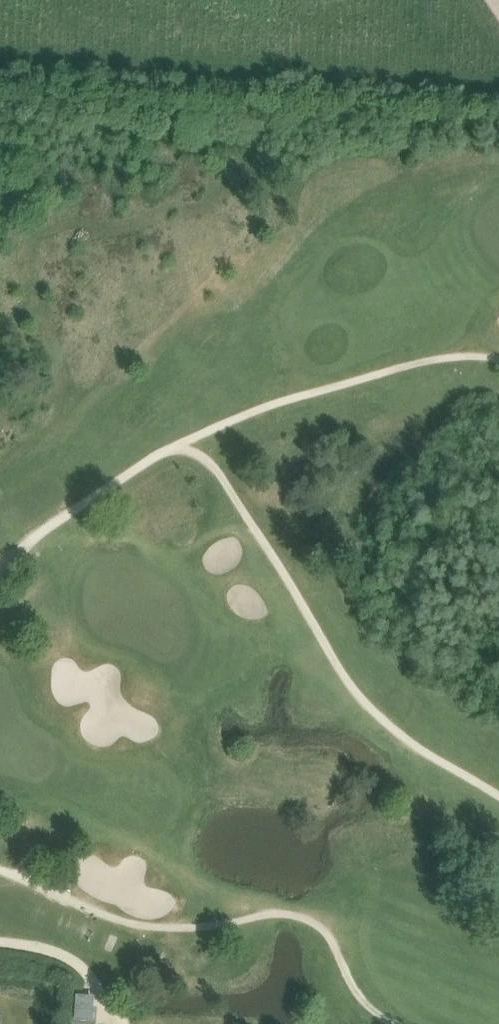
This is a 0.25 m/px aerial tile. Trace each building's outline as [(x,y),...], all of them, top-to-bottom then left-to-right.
[(78,1019),(91,1020),(91,1005),(79,1004),(78,1019)]
